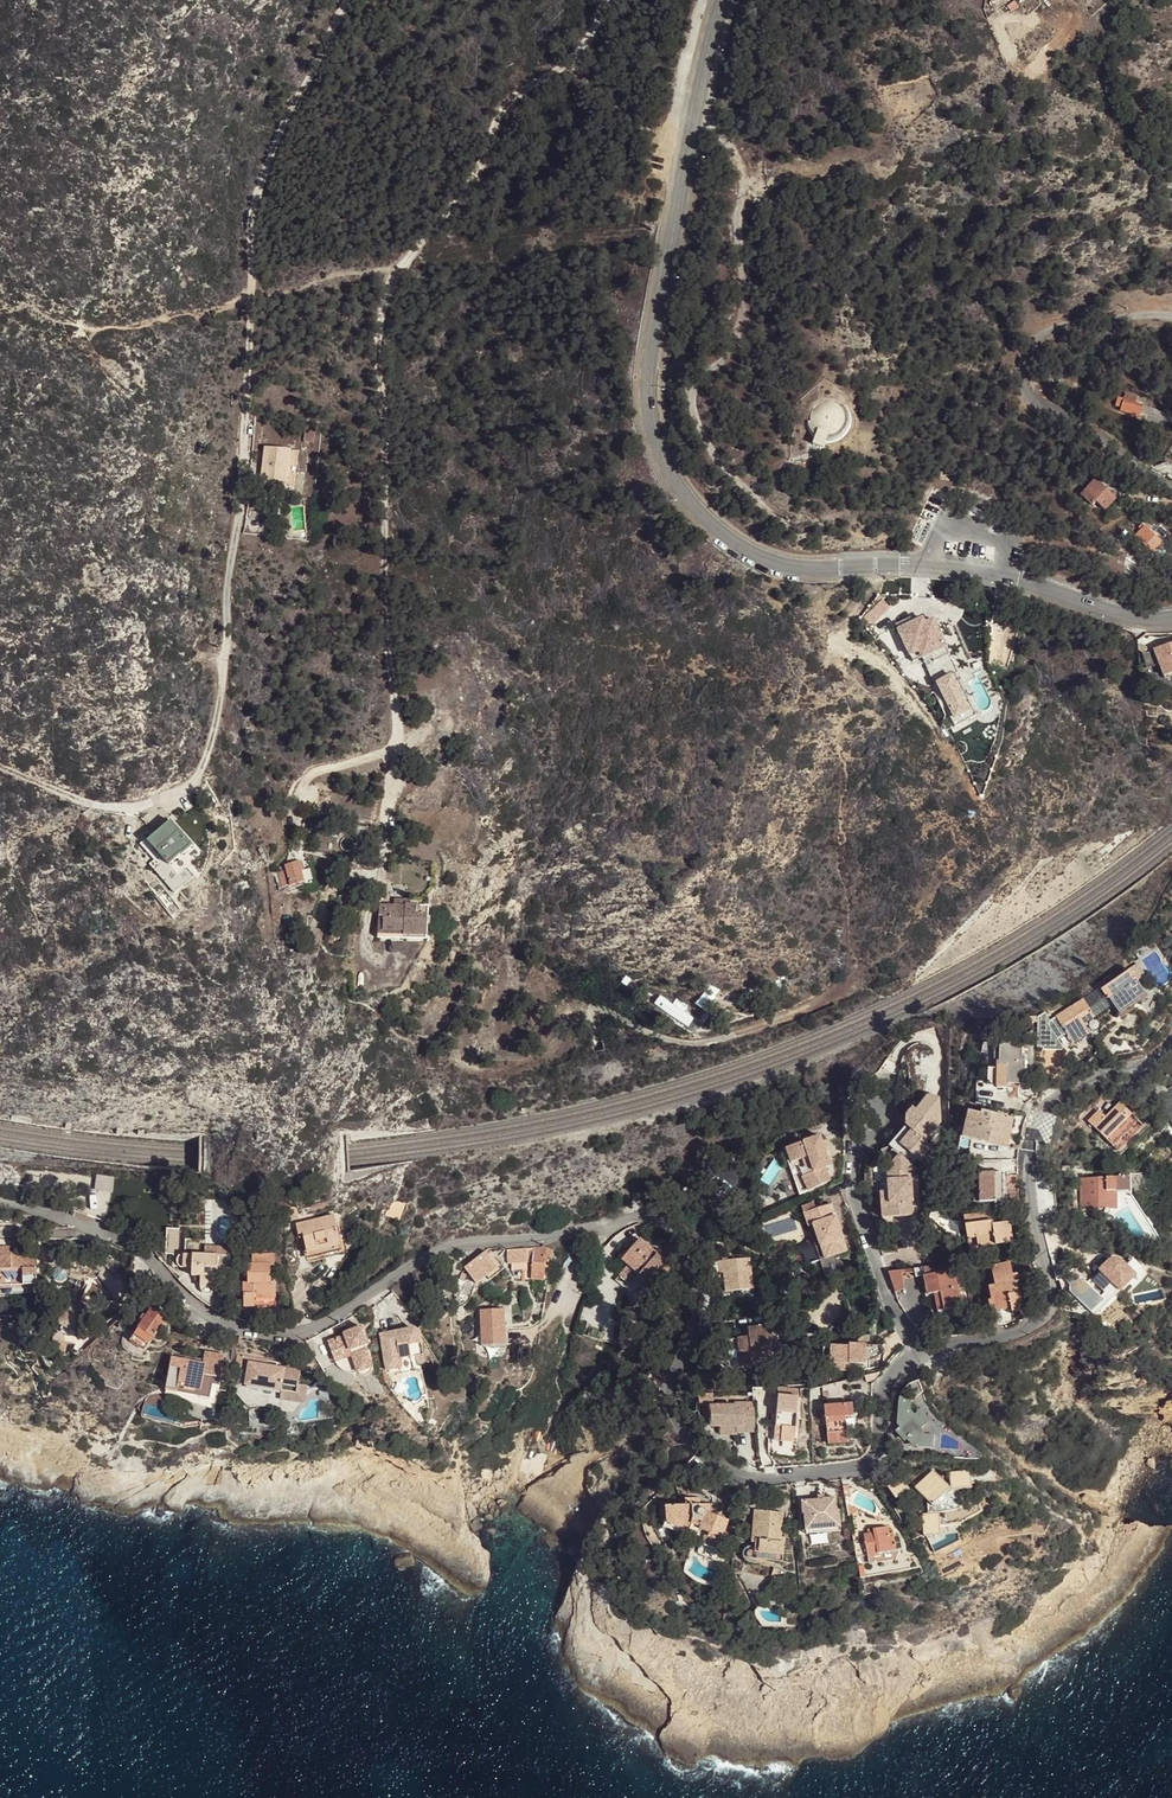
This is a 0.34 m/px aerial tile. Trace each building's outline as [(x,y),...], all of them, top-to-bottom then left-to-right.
[(1018,8),(1014,1),(1007,6),(1011,12),(1018,8)] [(1052,370),(1040,374),(1047,388),(1059,383),(1052,370)] [(1117,398),(1115,405),(1120,407),(1119,409),(1140,416),(1143,407),(1135,404),(1137,399),(1125,394),(1123,400),(1117,398)] [(824,448),(826,440),(830,440),(832,440),(835,439),(837,438),(840,437),(842,436),(844,434),(845,432),(847,430),(848,428),(849,425),(849,423),(849,420),(849,417),(849,415),(848,412),(847,410),(845,408),(844,406),(842,404),(840,402),(838,401),(835,400),(833,400),(830,399),(828,399),(825,400),(822,400),(820,401),(818,402),(816,404),(814,405),(812,407),(811,410),(810,412),(809,414),(808,417),(808,419),(808,422),(809,425),(809,427),(810,430),(812,432),(813,434),(816,436),(814,444),(824,448)] [(316,427),(306,427),(306,439),(316,439),(316,427)] [(261,483),(288,486),(292,451),(264,448),(261,483)] [(1100,476),(1082,495),(1093,505),(1097,501),(1106,509),(1120,494),(1100,476)] [(965,507),(975,512),(978,508),(967,503),(965,507)] [(1136,536),(1153,552),(1161,543),(1152,534),(1141,524),(1139,528),(1142,530),(1136,536)] [(890,607),(883,599),(864,616),(871,624),(890,607)] [(916,627),(922,624),(920,618),(913,622),(916,627)] [(923,658),(946,647),(933,619),(922,624),(916,627),(913,622),(898,629),(910,656),(920,652),(923,658)] [(1154,651),(1163,677),(1171,674),(1171,645),(1154,651)] [(946,647),(923,658),(924,661),(932,657),(934,661),(950,654),(946,647)] [(955,673),(938,681),(954,716),(971,708),(955,673)] [(193,846),(171,821),(148,841),(160,855),(153,861),(174,885),(193,868),(182,856),(193,846)] [(357,823),(352,856),(361,855),(366,825),(357,823)] [(304,881),(299,862),(285,865),(286,870),(280,872),(283,886),(304,881)] [(404,936),(428,937),(429,915),(417,915),(418,905),(409,904),(406,904),(406,906),(394,905),(380,905),(379,916),(384,916),(383,931),(404,932),(404,936)] [(429,905),(418,905),(417,915),(429,915),(429,905)] [(384,916),(379,916),(378,935),(404,936),(404,932),(383,931),(384,916)] [(1143,973),(1137,965),(1129,970),(1130,972),(1101,991),(1118,1016),(1144,999),(1150,1008),(1147,1009),(1152,1017),(1159,1012),(1154,1005),(1153,1006),(1135,979),(1143,973)] [(706,991),(697,1004),(703,1008),(712,995),(706,991)] [(656,1005),(686,1025),(691,1018),(682,1012),(672,1005),(662,998),(656,1005)] [(676,999),(672,1005),(682,1012),(686,1006),(676,999)] [(1082,999),(1047,1023),(1058,1040),(1066,1034),(1068,1037),(1084,1026),(1083,1024),(1094,1017),(1082,999)] [(1088,1032),(1084,1026),(1068,1037),(1072,1043),(1088,1032)] [(1024,1083),(1025,1060),(1021,1060),(1021,1035),(1015,1035),(1015,1042),(1010,1042),(1010,1045),(999,1045),(999,1061),(997,1061),(996,1087),(1008,1087),(1008,1083),(1024,1083)] [(1117,1150),(1142,1125),(1120,1103),(1106,1117),(1099,1110),(1088,1121),(1117,1150)] [(899,1140),(920,1159),(932,1146),(926,1140),(938,1127),(915,1106),(909,1114),(908,1123),(911,1126),(899,1140)] [(970,1138),(996,1144),(1000,1126),(1011,1128),(1014,1118),(981,1111),(981,1114),(968,1111),(966,1122),(974,1124),(970,1138)] [(962,1136),(970,1138),(974,1124),(966,1122),(962,1136)] [(1000,1126),(996,1144),(1007,1146),(1011,1128),(1000,1126)] [(786,1148),(791,1163),(808,1157),(814,1173),(802,1177),(809,1191),(831,1180),(825,1167),(831,1165),(820,1136),(786,1148)] [(791,1163),(786,1148),(783,1149),(799,1195),(809,1191),(802,1177),(814,1173),(808,1157),(791,1163)] [(888,1179),(911,1178),(911,1176),(917,1168),(900,1153),(887,1166),(888,1179)] [(112,1193),(115,1176),(94,1173),(91,1190),(112,1193)] [(979,1201),(1004,1201),(1003,1174),(978,1174),(978,1187),(979,1201)] [(890,1216),(914,1215),(911,1178),(888,1179),(890,1216)] [(1080,1210),(1129,1209),(1129,1178),(1079,1178),(1080,1210)] [(890,1216),(888,1179),(880,1180),(882,1217),(890,1216)] [(389,1216),(399,1220),(405,1204),(394,1201),(389,1216)] [(847,1250),(831,1203),(809,1211),(816,1233),(812,1235),(820,1259),(847,1250)] [(262,1216),(273,1216),(273,1209),(269,1208),(269,1207),(269,1205),(263,1205),(263,1208),(262,1216)] [(296,1207),(288,1208),(289,1218),(297,1217),(296,1207)] [(804,1212),(812,1235),(816,1233),(809,1211),(804,1212)] [(1013,1242),(1009,1221),(993,1224),(992,1221),(990,1221),(989,1212),(964,1216),(970,1252),(996,1248),(995,1245),(1013,1242)] [(334,1214),(296,1223),(298,1233),(300,1233),(303,1232),(307,1248),(340,1240),(334,1214)] [(303,1232),(300,1233),(305,1255),(341,1246),(340,1240),(307,1248),(303,1232)] [(215,1309),(224,1315),(226,1293),(215,1293),(216,1271),(230,1271),(230,1256),(219,1256),(219,1254),(196,1254),(196,1239),(181,1239),(181,1254),(181,1255),(180,1255),(179,1255),(178,1256),(177,1257),(177,1258),(176,1259),(176,1261),(176,1262),(177,1263),(177,1264),(178,1265),(178,1266),(178,1280),(196,1296),(215,1309)] [(640,1239),(623,1260),(648,1281),(663,1294),(668,1288),(665,1285),(675,1273),(664,1263),(665,1261),(640,1239)] [(0,1247),(0,1285),(35,1282),(35,1273),(33,1253),(17,1254),(10,1254),(10,1250),(9,1246),(0,1247)] [(540,1246),(533,1247),(533,1254),(532,1271),(545,1272),(545,1260),(551,1261),(551,1248),(549,1247),(547,1247),(540,1246)] [(527,1248),(506,1249),(507,1263),(528,1262),(527,1254),(527,1248)] [(497,1266),(485,1251),(464,1267),(471,1277),(475,1282),(497,1266)] [(244,1293),(244,1307),(255,1307),(255,1298),(276,1297),(276,1282),(272,1282),(272,1265),(275,1265),(275,1254),(253,1254),(253,1264),(249,1264),(249,1282),(249,1293),(244,1293)] [(726,1291),(753,1288),(749,1257),(722,1260),(723,1272),(726,1291)] [(1091,1279),(1113,1300),(1117,1295),(1136,1275),(1122,1262),(1121,1262),(1121,1261),(1120,1261),(1119,1260),(1118,1260),(1117,1259),(1116,1259),(1115,1259),(1114,1259),(1113,1259),(1112,1259),(1111,1260),(1110,1260),(1110,1261),(1109,1261),(1108,1262),(1091,1279)] [(944,1309),(961,1306),(955,1269),(964,1267),(963,1261),(932,1265),(924,1266),(925,1275),(924,1275),(927,1293),(934,1292),(941,1291),(944,1309)] [(993,1298),(995,1311),(1011,1309),(1011,1312),(1023,1310),(1018,1280),(1013,1281),(1012,1273),(1010,1261),(995,1264),(997,1281),(990,1282),(993,1298)] [(924,1266),(914,1268),(914,1272),(915,1276),(924,1275),(925,1275),(924,1266)] [(901,1269),(888,1271),(895,1293),(904,1290),(902,1274),(901,1269)] [(545,1280),(545,1272),(532,1271),(532,1279),(545,1280)] [(35,1273),(35,1282),(0,1285),(0,1293),(40,1291),(39,1273),(35,1273)] [(1117,1295),(1123,1300),(1141,1281),(1136,1275),(1117,1295)] [(1080,1276),(1071,1284),(1075,1288),(1072,1291),(1075,1295),(1087,1309),(1100,1297),(1080,1276)] [(648,1281),(646,1283),(661,1296),(663,1294),(648,1281)] [(937,1310),(944,1309),(941,1291),(934,1292),(937,1310)] [(72,1295),(68,1305),(75,1308),(80,1299),(72,1295)] [(67,1304),(58,1322),(79,1333),(82,1334),(96,1305),(81,1297),(80,1299),(75,1308),(68,1305),(67,1304)] [(276,1306),(276,1297),(255,1298),(255,1307),(276,1306)] [(1100,1297),(1087,1309),(1091,1313),(1103,1301),(1100,1297)] [(155,1315),(140,1304),(120,1334),(135,1344),(155,1315)] [(504,1331),(504,1312),(497,1312),(488,1312),(481,1313),(481,1332),(482,1332),(482,1344),(504,1343),(504,1331)] [(58,1322),(55,1328),(70,1332),(68,1341),(76,1344),(79,1333),(58,1322)] [(775,1361),(770,1325),(749,1327),(750,1336),(738,1338),(741,1365),(775,1361)] [(345,1336),(329,1342),(335,1357),(351,1350),(353,1355),(360,1372),(364,1370),(374,1366),(365,1344),(369,1343),(362,1326),(344,1334),(345,1336)] [(70,1332),(55,1328),(50,1346),(65,1350),(68,1341),(70,1332)] [(385,1371),(422,1366),(421,1361),(423,1344),(421,1333),(415,1329),(379,1334),(385,1371)] [(741,1365),(738,1338),(726,1339),(729,1367),(741,1365)] [(830,1345),(830,1371),(849,1371),(849,1363),(866,1363),(866,1361),(866,1344),(849,1344),(849,1346),(830,1345)] [(351,1350),(335,1357),(337,1362),(353,1355),(351,1350)] [(225,1355),(205,1352),(203,1364),(172,1358),(166,1390),(199,1396),(198,1399),(216,1402),(225,1355)] [(257,1357),(236,1354),(234,1371),(247,1373),(246,1385),(281,1390),(298,1392),(299,1383),(301,1370),(268,1365),(256,1363),(257,1357)] [(872,1373),(865,1375),(867,1383),(874,1381),(872,1373)] [(307,1384),(299,1383),(298,1392),(281,1390),(280,1399),(305,1402),(307,1384)] [(782,1440),(794,1441),(798,1397),(779,1395),(775,1433),(782,1434),(782,1440)] [(743,1401),(743,1404),(744,1427),(744,1432),(755,1432),(753,1401),(743,1401)] [(903,1443),(909,1438),(917,1447),(933,1448),(934,1436),(925,1435),(920,1429),(931,1420),(922,1409),(911,1419),(907,1414),(910,1412),(911,1402),(899,1402),(897,1424),(900,1427),(894,1432),(903,1443)] [(852,1403),(825,1406),(827,1432),(846,1430),(845,1416),(853,1416),(852,1403)] [(744,1427),(743,1404),(711,1405),(711,1428),(720,1428),(720,1435),(737,1434),(736,1427),(744,1427)] [(846,1430),(827,1432),(828,1443),(847,1441),(846,1430)] [(957,1461),(957,1471),(971,1471),(970,1460),(957,1461)] [(915,1487),(933,1506),(950,1489),(932,1470),(915,1487)] [(804,1514),(805,1531),(841,1527),(839,1509),(837,1509),(836,1497),(825,1498),(818,1499),(801,1500),(803,1514),(804,1514)] [(710,1513),(710,1504),(695,1505),(686,1505),(666,1506),(666,1523),(679,1528),(680,1525),(681,1523),(704,1531),(714,1535),(713,1538),(716,1540),(714,1545),(720,1547),(729,1520),(710,1513)] [(934,1510),(936,1532),(956,1530),(954,1508),(934,1510)] [(778,1512),(755,1510),(751,1542),(756,1543),(755,1552),(773,1554),(772,1561),(782,1562),(785,1543),(775,1542),(778,1512)] [(703,1535),(704,1531),(681,1523),(680,1525),(691,1529),(691,1530),(703,1535)] [(864,1534),(868,1557),(881,1555),(881,1553),(901,1549),(901,1546),(896,1547),(894,1536),(890,1537),(888,1526),(868,1530),(869,1533),(864,1534)] [(774,1569),(772,1575),(782,1578),(784,1573),(774,1569)]
